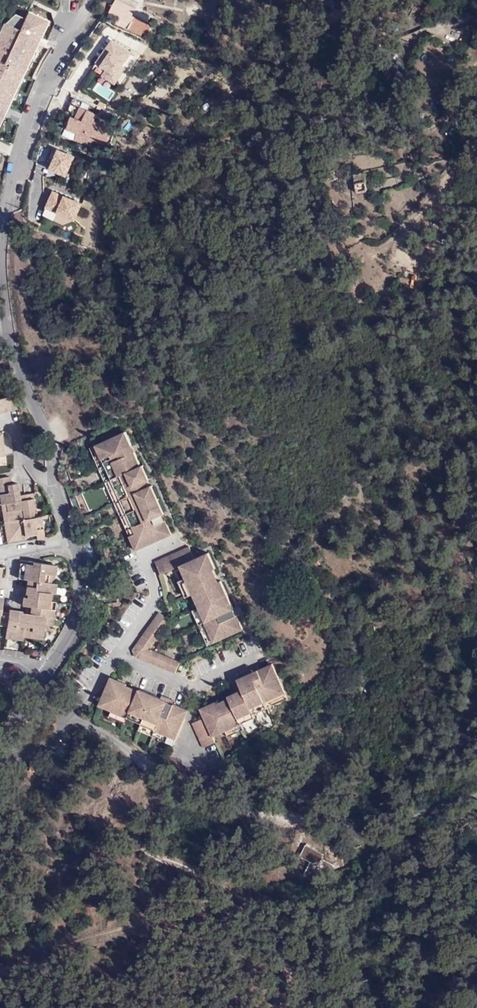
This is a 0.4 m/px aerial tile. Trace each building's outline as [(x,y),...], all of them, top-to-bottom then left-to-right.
[(185,14),(196,16),(198,5),(187,3),(185,14)] [(5,119),(2,117),(12,98),(14,99),(22,83),(19,81),(26,68),(28,69),(37,52),(34,50),(48,22),(28,12),(25,19),(16,15),(8,25),(0,42),(0,41),(0,129),(5,119)] [(124,23),(129,26),(134,17),(128,14),(124,23)] [(134,17),(129,26),(128,30),(141,36),(142,33),(147,35),(151,25),(134,17)] [(98,62),(108,69),(103,76),(115,83),(134,56),(113,40),(98,62)] [(94,122),(96,119),(85,114),(84,118),(77,115),(75,119),(71,118),(67,129),(77,134),(92,140),(105,145),(110,132),(102,128),(103,125),(94,122)] [(90,146),(92,140),(77,134),(75,139),(90,146)] [(51,168),(67,174),(75,156),(59,149),(51,168)] [(366,180),(365,173),(355,175),(358,193),(367,191),(365,181),(366,180)] [(59,212),(66,195),(54,190),(47,207),(59,212)] [(83,202),(66,195),(59,212),(76,219),(83,202)] [(17,410),(9,397),(0,400),(0,414),(17,410)] [(94,448),(110,482),(139,469),(132,455),(119,461),(116,455),(129,449),(122,435),(94,448)] [(104,485),(110,482),(94,448),(88,451),(104,485)] [(119,461),(132,455),(129,449),(116,455),(119,461)] [(142,467),(139,469),(145,482),(148,481),(142,467)] [(139,469),(110,482),(136,536),(130,538),(137,552),(171,536),(164,522),(151,528),(148,522),(161,516),(148,488),(147,489),(135,495),(132,489),(144,483),(145,482),(139,469)] [(0,505),(5,505),(8,523),(7,524),(8,536),(15,535),(16,542),(25,540),(24,537),(35,536),(36,541),(44,539),(41,518),(36,519),(32,495),(24,496),(25,501),(22,502),(23,505),(20,506),(19,502),(15,503),(15,499),(18,498),(18,497),(16,485),(10,486),(9,478),(0,479),(0,505)] [(136,536),(110,482),(104,485),(130,538),(136,536)] [(147,489),(144,483),(132,489),(135,495),(147,489)] [(148,488),(161,516),(164,515),(151,487),(148,488)] [(24,496),(18,497),(18,498),(15,499),(15,503),(19,502),(20,506),(23,505),(22,502),(25,501),(24,496)] [(151,528),(164,522),(161,516),(148,522),(151,528)] [(7,524),(3,524),(6,543),(16,542),(15,535),(8,536),(7,524)] [(162,576),(175,570),(181,567),(194,595),(200,592),(206,605),(228,595),(222,581),(219,582),(210,586),(206,577),(209,576),(207,572),(213,570),(215,569),(208,554),(194,560),(188,548),(156,563),(162,576)] [(42,566),(32,564),(31,567),(19,565),(16,580),(26,581),(25,595),(26,596),(35,597),(35,601),(26,600),(22,599),(21,607),(30,609),(29,617),(29,622),(20,621),(21,615),(21,614),(8,612),(7,614),(0,614),(2,601),(0,600),(0,628),(5,628),(4,637),(11,638),(14,635),(22,636),(22,635),(30,635),(36,608),(41,572),(42,566)] [(55,568),(42,566),(41,572),(36,608),(30,635),(29,639),(41,640),(43,627),(44,620),(47,620),(49,604),(50,596),(48,596),(50,585),(47,585),(48,577),(54,578),(55,568)] [(181,567),(175,570),(188,597),(194,595),(181,567)] [(219,582),(213,570),(207,572),(209,576),(206,577),(210,586),(219,582)] [(300,581),(290,572),(282,580),(292,590),(300,581)] [(200,592),(194,595),(201,608),(206,605),(200,592)] [(206,605),(201,608),(200,609),(216,643),(244,629),(238,615),(225,621),(222,615),(235,609),(228,595),(206,605)] [(216,643),(200,609),(194,611),(210,646),(216,643)] [(238,615),(235,609),(222,615),(225,621),(238,615)] [(140,652),(138,659),(177,675),(182,663),(150,650),(171,622),(160,615),(136,650),(140,652)] [(240,679),(246,690),(254,707),(288,692),(275,663),(261,670),(267,683),(261,686),(253,670),(247,673),(248,675),(240,679)] [(267,683),(261,670),(260,667),(253,670),(261,686),(267,683)] [(145,726),(179,740),(191,712),(177,706),(172,719),(165,716),(172,700),(165,697),(164,700),(142,692),(142,693),(138,704),(129,700),(130,696),(126,695),(129,689),(130,687),(114,680),(105,702),(121,708),(119,714),(132,720),(135,714),(148,719),(145,725),(145,726)] [(86,689),(77,681),(75,684),(83,691),(86,689)] [(138,704),(142,693),(129,689),(126,695),(130,696),(129,700),(138,704)] [(73,690),(69,696),(75,700),(76,701),(81,694),(73,690)] [(220,743),(217,737),(214,731),(229,724),(232,730),(245,724),(242,718),(256,711),(254,707),(246,690),(231,696),(232,698),(236,708),(228,712),(226,709),(223,711),(220,704),(219,702),(204,709),(208,719),(196,724),(207,749),(220,743)] [(256,711),(257,714),(291,698),(288,692),(254,707),(256,711)] [(232,698),(220,704),(223,711),(226,709),(228,712),(236,708),(232,698)] [(172,719),(177,706),(178,703),(172,700),(165,716),(172,719)] [(103,707),(116,713),(119,714),(121,708),(105,702),(103,707)] [(242,718),(245,724),(259,718),(257,714),(256,711),(242,718)] [(129,726),(132,720),(119,714),(116,713),(113,719),(129,726)] [(132,720),(145,725),(148,719),(135,714),(132,720)] [(214,731),(217,737),(229,731),(232,730),(229,724),(214,731)] [(232,730),(229,731),(232,737),(247,730),(245,724),(232,730)] [(177,746),(179,740),(145,726),(142,732),(177,746)] [(38,772),(39,762),(29,762),(29,772),(38,772)] [(307,859),(323,854),(306,846),(301,857),(307,859)] [(320,861),(323,854),(307,859),(313,863),(320,861)]
